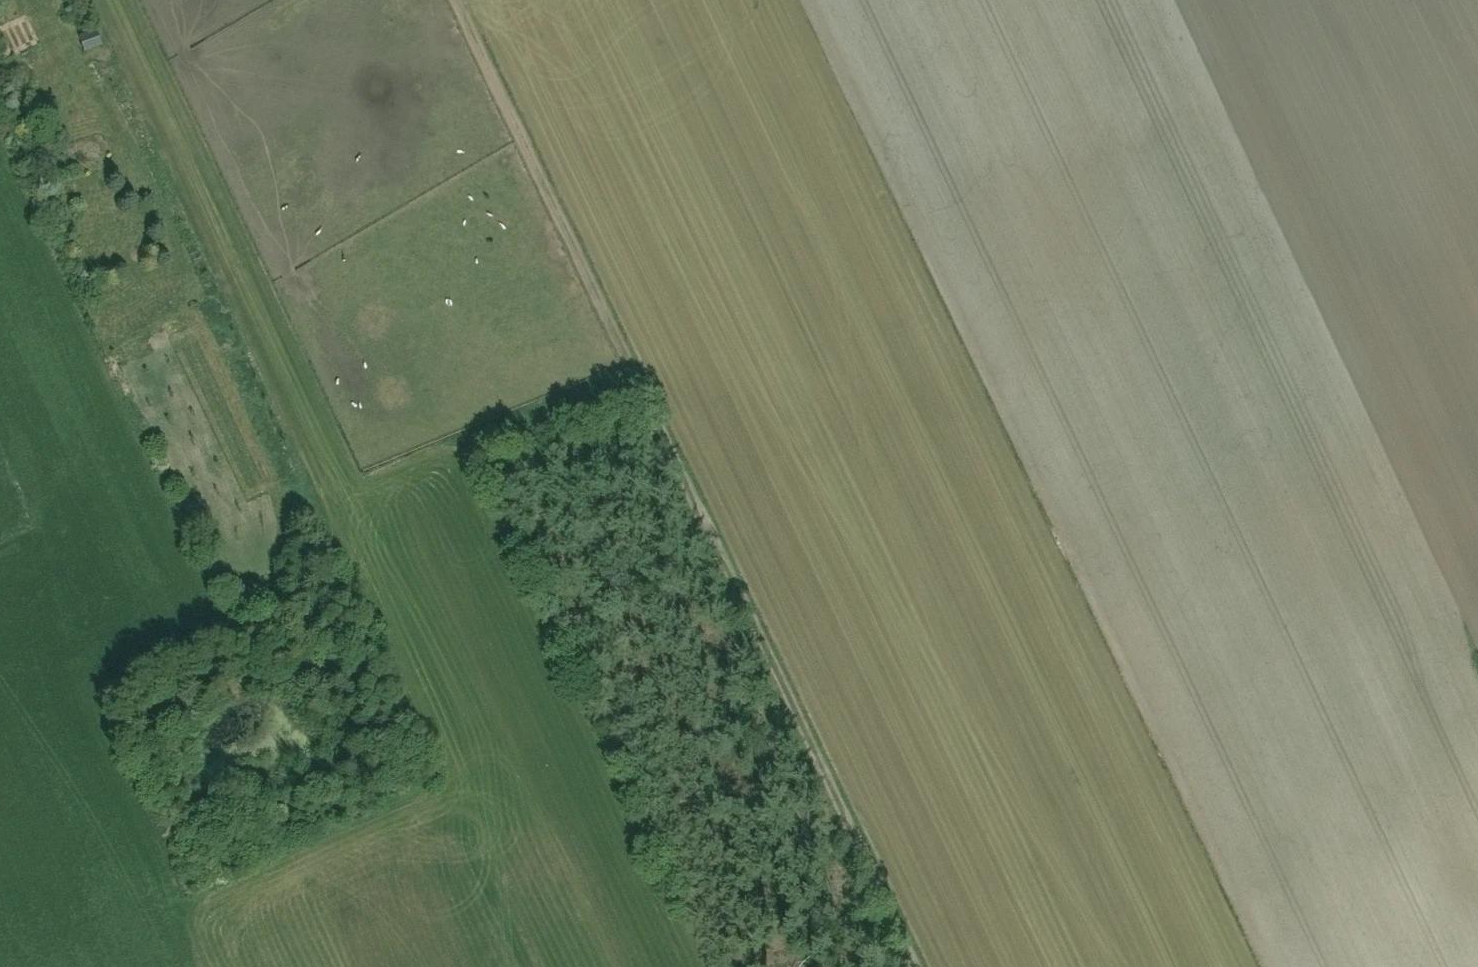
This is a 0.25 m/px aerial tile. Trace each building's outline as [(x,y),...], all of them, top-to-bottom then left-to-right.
[(97,29),(79,36),(85,51),(102,44),(97,29)]
